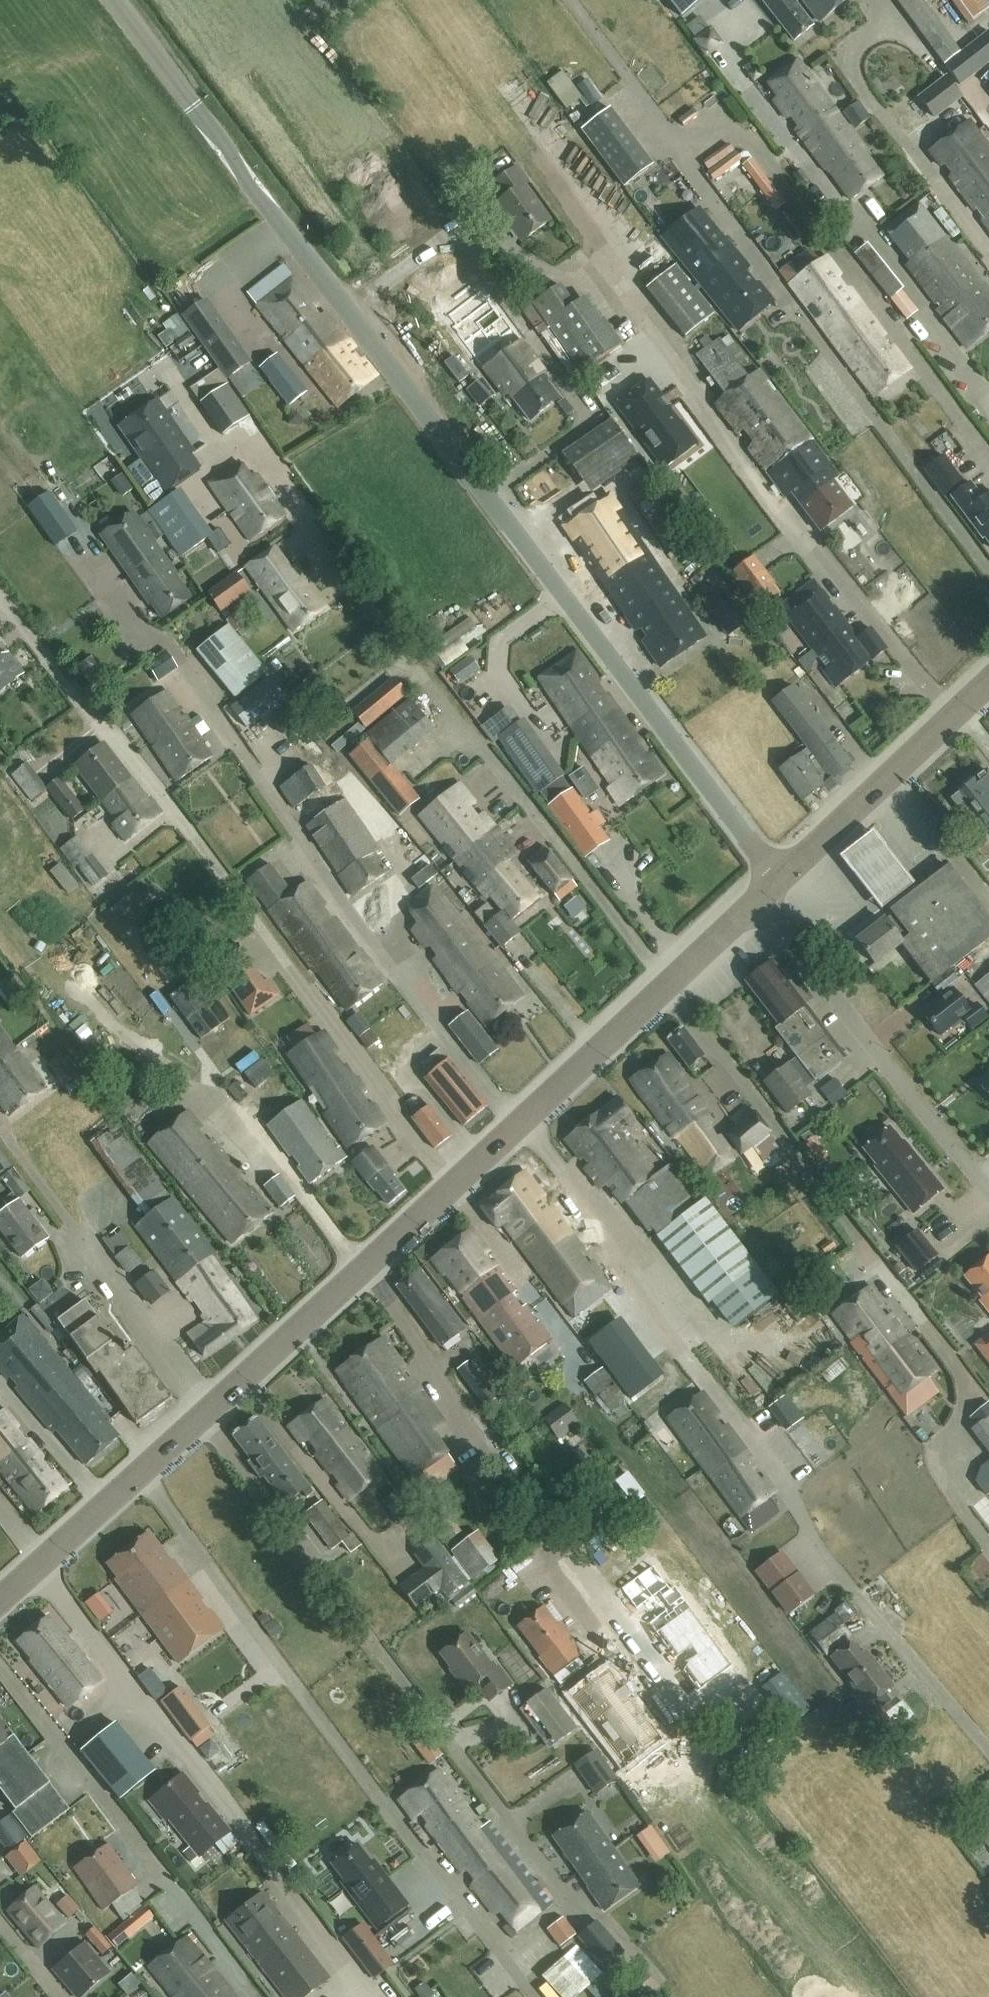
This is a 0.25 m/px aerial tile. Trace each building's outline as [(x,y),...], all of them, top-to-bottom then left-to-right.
[(681,16),(701,0),(668,0),(681,16)] [(793,40),(813,26),(795,3),(799,0),(762,0),(793,40)] [(820,22),(847,0),(803,0),(820,22)] [(968,63),(922,0),(897,0),(952,75),(968,63)] [(968,24),(988,8),(988,5),(985,0),(950,0),(968,24)] [(699,14),(686,23),(694,34),(707,24),(699,14)] [(965,50),(980,69),(988,62),(988,32),(965,50)] [(779,96),(774,101),(825,170),(827,168),(850,200),(882,176),(861,147),(863,146),(798,60),(769,83),(779,96)] [(582,95),(579,91),(563,68),(546,79),(555,92),(566,107),(582,95)] [(934,120),(962,97),(963,97),(946,76),(918,97),(934,120)] [(652,170),(643,159),(648,156),(613,110),(585,131),(629,188),(652,170)] [(852,131),(863,126),(856,110),(845,115),(852,131)] [(940,166),(947,163),(953,172),(949,177),(974,210),(978,208),(984,216),(981,219),(988,229),(988,149),(968,122),(929,151),(940,166)] [(707,172),(714,181),(741,160),(735,151),(707,172)] [(550,220),(525,185),(528,183),(517,167),(492,184),(501,198),(493,204),(502,217),(503,216),(521,241),(550,220)] [(976,274),(957,250),(919,202),(884,229),(910,261),(906,265),(937,304),(938,303),(941,307),(938,310),(968,348),(988,332),(988,290),(976,274)] [(737,252),(737,251),(726,236),(724,237),(699,207),(663,237),(670,246),(699,282),(737,252)] [(854,254),(890,299),(901,290),(903,288),(867,243),(854,254)] [(824,330),(861,302),(850,287),(845,289),(837,279),(840,275),(826,256),(818,261),(807,248),(781,270),(780,271),(789,282),(789,283),(824,330)] [(699,282),(699,283),(738,331),(774,302),(758,283),(754,284),(746,275),(750,268),(737,252),(699,282)] [(320,316),(311,305),(314,303),(292,274),(284,264),(247,293),(338,407),(375,378),(377,376),(366,361),(363,358),(360,360),(351,349),(355,346),(346,336),(344,338),(336,328),(338,326),(326,311),(320,316)] [(645,297),(688,342),(716,316),(672,271),(645,297)] [(917,311),(901,290),(890,299),(906,320),(917,311)] [(496,314),(480,294),(448,319),(456,330),(455,330),(504,395),(508,393),(530,420),(559,398),(546,381),(548,380),(543,373),(546,371),(500,311),(496,314)] [(616,349),(588,304),(566,318),(553,297),(535,308),(577,373),(616,349)] [(203,299),(181,314),(225,376),(247,361),(203,299)] [(861,302),(824,330),(841,352),(874,397),(911,370),(893,346),(889,348),(881,339),(886,335),(861,302)] [(164,328),(155,333),(166,352),(175,347),(164,328)] [(175,344),(180,350),(194,340),(190,334),(175,344)] [(734,343),(729,335),(722,341),(720,337),(695,355),(724,395),(713,405),(735,435),(743,429),(753,442),(747,448),(784,496),(789,492),(820,531),(852,507),(832,481),(839,475),(759,369),(748,377),(738,363),(746,357),(734,343)] [(289,406),(308,391),(277,352),(258,367),(289,406)] [(678,399),(657,371),(625,394),(672,459),(705,435),(689,413),(682,415),(675,405),(678,399)] [(222,435),(249,416),(228,384),(200,403),(222,435)] [(158,399),(121,424),(166,493),(198,473),(191,463),(196,460),(180,436),(158,399)] [(590,493),(639,458),(612,420),(563,453),(590,493)] [(943,496),(964,481),(942,455),(923,469),(943,496)] [(107,458),(92,468),(99,479),(115,469),(107,458)] [(249,477),(238,463),(208,484),(230,516),(231,516),(249,542),(285,517),(263,486),(263,485),(257,475),(249,477)] [(80,490),(95,476),(88,468),(73,482),(80,490)] [(125,480),(113,485),(119,499),(131,493),(125,480)] [(970,482),(950,497),(982,539),(984,537),(988,544),(988,494),(983,499),(970,482)] [(77,531),(49,492),(28,507),(56,546),(77,531)] [(180,558),(207,539),(175,493),(148,512),(180,558)] [(130,575),(162,553),(132,512),(101,534),(130,575)] [(290,568),(274,546),(273,546),(245,567),(294,631),(327,606),(294,564),(290,568)] [(162,553),(130,575),(144,596),(146,594),(162,617),(190,598),(174,575),(176,574),(162,553)] [(773,584),(753,557),(732,573),(752,599),(773,584)] [(221,612),(250,590),(237,571),(207,592),(221,612)] [(819,591),(810,579),(788,597),(796,609),(787,615),(813,650),(848,624),(821,590),(819,591)] [(671,586),(626,617),(636,631),(642,628),(647,637),(643,642),(661,667),(705,637),(671,586)] [(727,636),(746,624),(726,595),(707,609),(727,636)] [(235,699),(266,672),(228,624),(196,652),(235,699)] [(848,624),(813,650),(828,669),(825,672),(835,685),(836,687),(873,659),(873,660),(887,649),(872,628),(859,638),(857,636),(848,624)] [(158,682),(176,669),(178,668),(166,651),(146,664),(158,682)] [(597,718),(615,706),(607,694),(601,696),(595,686),(598,684),(578,651),(536,676),(579,739),(601,723),(597,718)] [(22,675),(7,654),(0,656),(0,692),(22,675)] [(362,720),(368,727),(378,719),(408,693),(393,676),(363,700),(352,709),(362,720)] [(269,678),(231,708),(246,727),(284,697),(269,678)] [(299,701),(312,691),(305,681),(291,692),(299,701)] [(792,686),(771,701),(806,748),(779,768),(802,800),(822,786),(828,794),(843,782),(838,775),(851,765),(792,686)] [(176,781),(211,756),(192,729),(193,728),(167,689),(132,715),(156,751),(156,752),(176,781)] [(853,730),(876,715),(861,691),(846,701),(843,697),(835,702),(853,730)] [(399,814),(419,798),(393,765),(413,747),(435,729),(409,699),(366,735),(369,739),(350,755),(399,814)] [(601,723),(645,787),(663,774),(648,753),(642,756),(636,746),(640,742),(615,706),(597,718),(601,723)] [(540,792),(563,776),(522,720),(500,737),(540,792)] [(620,805),(645,787),(601,723),(579,739),(614,791),(611,793),(620,805)] [(146,799),(104,743),(75,765),(117,820),(112,824),(125,841),(162,812),(149,797),(146,799)] [(354,792),(343,775),(327,754),(278,787),(293,809),(319,792),(329,808),(307,824),(353,896),(386,872),(374,854),(381,850),(359,816),(377,801),(363,784),(354,792)] [(584,799),(598,790),(583,769),(570,778),(584,799)] [(987,770),(959,792),(959,793),(952,799),(962,812),(970,806),(988,831),(988,772),(987,770)] [(85,809),(60,776),(46,788),(71,820),(85,809)] [(420,816),(455,860),(496,827),(485,813),(476,820),(467,810),(475,803),(461,784),(420,816)] [(588,855),(609,839),(604,833),(572,789),(550,804),(588,855)] [(503,911),(512,921),(513,920),(515,918),(538,899),(507,860),(516,852),(496,827),(455,860),(481,892),(486,898),(490,896),(503,911)] [(882,906),(913,881),(874,830),(842,855),(882,906)] [(560,901),(578,887),(545,845),(527,860),(560,901)] [(293,892),(283,880),(270,864),(246,881),(314,972),(318,969),(347,1010),(385,980),(369,958),(366,960),(335,917),(330,919),(323,908),(325,905),(308,881),(293,892)] [(947,866),(890,909),(894,915),(885,922),(884,920),(857,940),(875,964),(901,944),(923,973),(928,980),(931,983),(988,938),(988,921),(947,866)] [(149,891),(176,903),(185,882),(158,870),(149,891)] [(107,880),(93,890),(102,904),(117,894),(107,880)] [(496,961),(432,886),(405,906),(417,922),(411,929),(425,947),(431,946),(437,954),(433,959),(457,993),(462,991),(468,1000),(467,1002),(486,1026),(524,996),(497,960),(496,961)] [(512,921),(503,911),(498,915),(487,902),(474,913),(485,926),(502,947),(520,932),(512,921)] [(779,972),(771,960),(744,979),(778,1025),(774,1028),(797,1058),(764,1081),(788,1113),(812,1095),(806,1088),(843,1059),(804,1007),(814,998),(789,966),(779,972)] [(250,1015),(280,996),(269,980),(264,983),(257,972),(232,989),(250,1015)] [(16,1017),(32,1004),(9,973),(0,981),(0,996),(16,1017)] [(923,973),(916,978),(921,985),(928,980),(923,973)] [(974,985),(988,1004),(988,974),(974,985)] [(921,1013),(939,1036),(950,1027),(952,1029),(964,1021),(970,1029),(985,1017),(976,1005),(969,1011),(952,990),(921,1013)] [(479,1064),(497,1049),(468,1011),(449,1026),(479,1064)] [(688,1067),(704,1055),(683,1027),(667,1038),(688,1067)] [(0,1030),(0,1102),(10,1116),(47,1088),(22,1055),(18,1052),(0,1030)] [(359,1037),(368,1048),(378,1041),(369,1030),(359,1037)] [(338,1052),(324,1032),(288,1054),(310,1087),(314,1084),(331,1110),(325,1114),(347,1148),(386,1123),(374,1104),(368,1105),(360,1093),(365,1089),(358,1078),(356,1079),(346,1064),(343,1066),(335,1055),(338,1052)] [(448,1059),(439,1048),(420,1063),(429,1075),(425,1079),(463,1125),(487,1105),(449,1058),(448,1059)] [(64,1086),(77,1076),(62,1054),(47,1064),(64,1086)] [(687,1086),(680,1077),(683,1074),(668,1054),(630,1079),(642,1096),(651,1107),(673,1137),(678,1140),(708,1176),(733,1159),(727,1149),(731,1147),(722,1133),(715,1137),(708,1126),(712,1121),(689,1086),(687,1086)] [(242,1077),(255,1091),(272,1076),(259,1062),(242,1077)] [(978,1085),(988,1097),(988,1076),(978,1085)] [(819,1093),(831,1106),(845,1093),(833,1080),(819,1093)] [(621,1202),(623,1200),(659,1173),(623,1127),(635,1116),(619,1096),(604,1107),(565,1140),(581,1159),(584,1157),(588,1164),(584,1169),(600,1188),(606,1184),(621,1202)] [(300,1166),(312,1183),(344,1159),(301,1100),(266,1125),(291,1159),(296,1155),(303,1164),(300,1166)] [(434,1148),(452,1135),(430,1105),(412,1118),(434,1148)] [(753,1113),(745,1106),(729,1117),(735,1126),(726,1134),(742,1156),(752,1149),(769,1170),(781,1161),(775,1153),(780,1149),(769,1135),(770,1133),(756,1112),(753,1113)] [(209,1143),(198,1130),(202,1127),(189,1110),(149,1143),(232,1243),(273,1212),(252,1187),(249,1191),(238,1178),(242,1175),(212,1140),(209,1143)] [(133,1132),(141,1126),(135,1119),(128,1124),(133,1132)] [(171,1198),(113,1122),(88,1141),(146,1217),(136,1225),(192,1301),(195,1299),(205,1313),(202,1315),(206,1322),(187,1333),(204,1355),(257,1318),(212,1254),(215,1252),(173,1197),(171,1198)] [(890,1127),(863,1148),(877,1165),(875,1166),(912,1212),(942,1188),(909,1147),(907,1149),(890,1127)] [(828,1157),(814,1136),(804,1143),(818,1163),(828,1157)] [(405,1192),(392,1176),(394,1175),(372,1147),(352,1162),(376,1191),(377,1190),(389,1205),(405,1192)] [(0,1153),(0,1176),(12,1167),(1,1153),(0,1153)] [(659,1173),(623,1200),(648,1232),(652,1229),(657,1236),(699,1203),(670,1164),(659,1173)] [(48,1238),(19,1199),(30,1190),(13,1168),(1,1177),(13,1192),(3,1200),(8,1206),(0,1212),(0,1228),(22,1258),(48,1238)] [(547,1208),(541,1199),(544,1197),(525,1171),(500,1191),(481,1207),(498,1227),(504,1223),(573,1318),(612,1288),(592,1261),(588,1264),(580,1254),(584,1251),(551,1207),(547,1208)] [(280,1208),(295,1196),(279,1174),(263,1186),(280,1208)] [(704,1199),(699,1203),(657,1236),(656,1237),(708,1304),(714,1300),(736,1328),(778,1295),(704,1199)] [(128,1274),(143,1261),(129,1245),(129,1244),(119,1229),(103,1240),(115,1256),(114,1257),(128,1274)] [(513,1295),(515,1292),(489,1256),(491,1255),(471,1229),(432,1258),(479,1321),(513,1295)] [(916,1273),(938,1256),(934,1250),(917,1229),(895,1247),(916,1273)] [(965,1276),(982,1298),(980,1300),(988,1312),(988,1256),(965,1276)] [(464,1329),(418,1268),(395,1285),(441,1346),(464,1329)] [(139,1290),(151,1307),(167,1296),(155,1278),(139,1290)] [(869,1365),(907,1336),(889,1313),(886,1316),(879,1308),(883,1305),(869,1286),(833,1314),(854,1341),(852,1343),(869,1365)] [(77,1305),(64,1287),(38,1305),(68,1341),(71,1339),(87,1360),(97,1374),(100,1372),(137,1424),(172,1398),(135,1347),(124,1354),(85,1300),(77,1305)] [(522,1307),(513,1295),(479,1321),(513,1367),(551,1340),(525,1304),(522,1307)] [(33,1408),(73,1375),(23,1316),(0,1335),(0,1370),(7,1378),(11,1375),(20,1385),(16,1389),(33,1408)] [(593,1318),(584,1326),(593,1338),(585,1344),(609,1374),(626,1361),(593,1318)] [(771,1356),(783,1371),(813,1349),(802,1334),(771,1356)] [(979,1343),(979,1345),(978,1346),(988,1360),(988,1334),(979,1343)] [(633,1362),(652,1349),(643,1336),(624,1349),(633,1362)] [(914,1345),(907,1336),(869,1365),(907,1414),(937,1391),(926,1377),(934,1371),(922,1356),(918,1359),(910,1349),(914,1345)] [(383,1337),(335,1371),(413,1478),(415,1476),(427,1493),(459,1469),(447,1453),(432,1433),(443,1421),(411,1377),(407,1378),(401,1370),(404,1367),(383,1337)] [(484,1405),(494,1397),(468,1362),(458,1369),(484,1405)] [(627,1402),(615,1384),(602,1367),(583,1381),(596,1398),(599,1396),(612,1414),(627,1402)] [(110,1420),(73,1375),(33,1408),(53,1432),(56,1430),(86,1464),(119,1436),(108,1422),(110,1420)] [(722,1426),(716,1418),(719,1414),(702,1392),(668,1418),(742,1523),(750,1532),(779,1509),(771,1497),(776,1494),(775,1493),(766,1481),(761,1482),(753,1472),(757,1465),(727,1425),(722,1426)] [(331,1406),(324,1398),(288,1426),(301,1443),(309,1440),(317,1450),(315,1454),(330,1474),(333,1472),(341,1482),(337,1485),(349,1500),(383,1474),(341,1421),(343,1419),(333,1404),(331,1406)] [(764,1437),(789,1419),(773,1399),(750,1418),(764,1437)] [(975,1427),(972,1429),(988,1450),(988,1404),(987,1402),(968,1418),(975,1427)] [(6,1408),(0,1413),(0,1469),(35,1513),(68,1487),(68,1486),(72,1483),(66,1476),(62,1479),(55,1471),(52,1471),(42,1460),(44,1457),(29,1438),(26,1439),(17,1429),(20,1426),(6,1408)] [(309,1485),(257,1417),(233,1435),(251,1459),(248,1462),(260,1478),(264,1476),(285,1504),(302,1491),(306,1497),(313,1492),(309,1485)] [(348,1536),(322,1501),(305,1513),(331,1548),(342,1540),(350,1551),(360,1543),(352,1533),(348,1536)] [(410,1513),(402,1503),(389,1513),(396,1523),(410,1513)] [(141,1614),(187,1579),(173,1560),(168,1563),(158,1549),(160,1547),(148,1532),(107,1563),(118,1578),(116,1580),(141,1614)] [(435,1540),(415,1555),(446,1597),(468,1581),(435,1540)] [(652,1567),(617,1594),(633,1615),(643,1606),(654,1620),(649,1624),(655,1633),(690,1608),(674,1586),(670,1590),(652,1567)] [(797,1572),(773,1591),(790,1613),(814,1594),(797,1572)] [(187,1579),(141,1614),(177,1663),(224,1628),(187,1579)] [(826,1657),(853,1636),(844,1624),(858,1613),(848,1601),(834,1610),(835,1612),(809,1632),(810,1634),(807,1637),(815,1648),(818,1645),(826,1657)] [(557,1624),(543,1607),(518,1626),(541,1656),(539,1657),(562,1686),(590,1664),(568,1635),(566,1636),(564,1634),(567,1632),(567,1630),(561,1623),(559,1623),(557,1624)] [(690,1608),(655,1633),(675,1661),(683,1656),(691,1668),(685,1672),(704,1695),(709,1691),(735,1672),(690,1608)] [(71,1644),(48,1616),(18,1641),(32,1659),(31,1661),(69,1708),(103,1680),(103,1679),(101,1681),(82,1658),(84,1656),(72,1642),(71,1644)] [(493,1670),(466,1634),(440,1653),(457,1676),(456,1677),(466,1692),(477,1684),(489,1700),(511,1684),(498,1666),(493,1670)] [(860,1653),(850,1641),(830,1656),(860,1694),(862,1692),(877,1710),(889,1701),(882,1693),(892,1685),(889,1682),(891,1680),(892,1676),(887,1671),(884,1670),(881,1672),(865,1649),(860,1653)] [(606,1674),(572,1700),(617,1758),(634,1745),(640,1754),(657,1741),(625,1700),(628,1698),(621,1689),(618,1691),(606,1674)] [(0,1683),(0,1790),(15,1810),(12,1812),(32,1837),(69,1809),(27,1754),(45,1741),(0,1683)] [(190,1742),(211,1726),(181,1686),(160,1701),(190,1742)] [(576,1727),(547,1689),(527,1704),(527,1703),(519,1710),(549,1750),(557,1743),(557,1742),(576,1727)] [(892,1758),(910,1746),(899,1731),(882,1708),(870,1718),(889,1740),(883,1745),(892,1758)] [(120,1798),(154,1770),(116,1724),(82,1751),(120,1798)] [(421,1731),(407,1743),(428,1769),(442,1758),(421,1731)] [(694,1780),(711,1770),(692,1737),(674,1747),(694,1780)] [(232,1745),(218,1750),(224,1767),(238,1762),(232,1745)] [(596,1794),(615,1780),(595,1750),(575,1764),(596,1794)] [(483,1826),(438,1769),(398,1800),(414,1820),(421,1814),(428,1823),(425,1826),(462,1873),(467,1870),(475,1879),(471,1884),(494,1914),(501,1911),(509,1922),(503,1928),(511,1938),(518,1933),(517,1932),(553,1904),(489,1821),(483,1826)] [(230,1830),(184,1772),(151,1799),(168,1820),(171,1818),(192,1845),(184,1852),(191,1861),(214,1842),(224,1854),(239,1841),(229,1830),(230,1830)] [(578,1874),(613,1849),(584,1810),(550,1835),(578,1874)] [(28,1835),(11,1813),(0,1822),(0,1839),(9,1851),(28,1835)] [(978,1830),(988,1845),(988,1823),(978,1830)] [(21,1877),(42,1861),(26,1841),(5,1856),(21,1877)] [(145,1906),(141,1899),(142,1899),(134,1888),(139,1885),(109,1843),(74,1868),(104,1910),(113,1903),(120,1914),(120,1915),(124,1921),(145,1906)] [(357,1844),(332,1864),(344,1880),(341,1882),(377,1928),(408,1904),(381,1869),(378,1872),(357,1844)] [(613,1849),(578,1874),(587,1885),(588,1884),(594,1891),(593,1896),(603,1909),(638,1883),(613,1849)] [(988,1886),(988,1866),(976,1874),(986,1888),(988,1886)] [(40,1947),(65,1925),(66,1924),(35,1887),(8,1911),(40,1947)] [(327,1978),(298,1938),(299,1938),(263,1892),(226,1921),(286,1996),(303,1996),(327,1978)] [(66,1897),(54,1907),(66,1922),(78,1912),(66,1897)] [(560,1946),(576,1934),(563,1916),(547,1928),(560,1946)] [(625,1952),(597,1920),(577,1937),(605,1969),(625,1952)] [(341,1938),(373,1980),(395,1963),(363,1922),(341,1938)] [(96,1946),(105,1937),(95,1926),(86,1935),(96,1946)] [(118,1948),(130,1937),(121,1927),(109,1937),(118,1948)] [(232,1992),(191,1943),(196,1939),(191,1933),(148,1968),(167,1991),(168,1990),(174,1996),(225,1996),(232,1992)] [(54,1968),(79,1996),(108,1970),(84,1943),(54,1968)] [(576,1945),(563,1957),(590,1985),(603,1972),(576,1945)] [(425,1983),(416,1989),(421,1996),(424,1996),(431,1991),(425,1983)]
